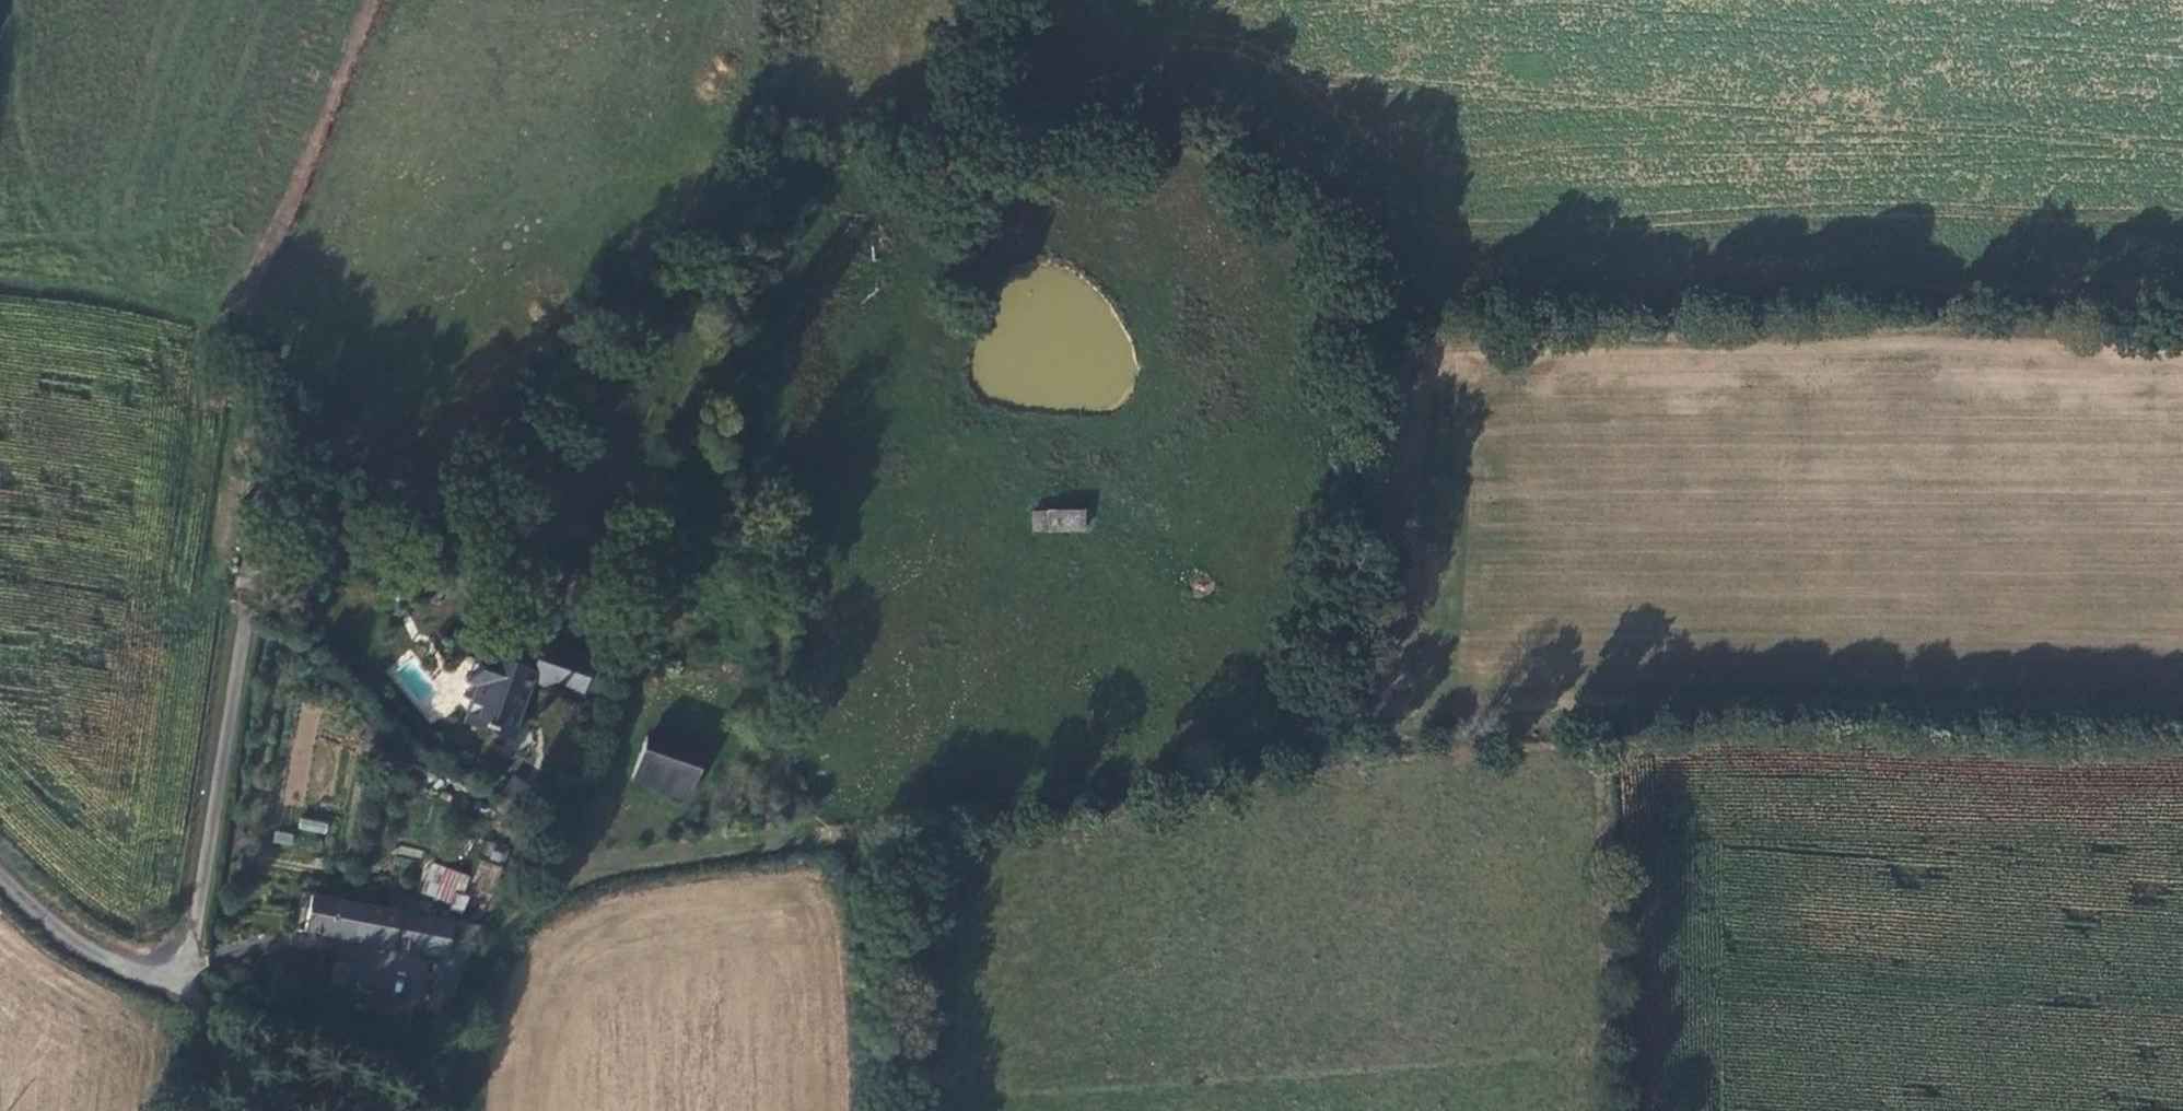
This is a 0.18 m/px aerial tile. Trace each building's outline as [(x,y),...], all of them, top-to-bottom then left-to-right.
[(1031,530),(1086,532),(1086,511),(1032,509),(1031,530)] [(586,717),(596,675),(542,660),(534,695),(481,681),(474,706),(482,708),(473,745),(518,757),(532,703),(586,717)] [(303,703),(296,730),(315,735),(321,708),(303,703)] [(650,735),(631,778),(688,803),(707,761),(650,735)] [(299,817),(297,830),(327,834),(328,822),(299,817)] [(321,898),(314,936),(339,942),(348,904),(321,898)] [(339,942),(399,957),(406,919),(348,904),(339,942)] [(425,923),(406,919),(399,957),(417,961),(425,923)] [(467,934),(438,926),(430,965),(459,972),(467,934)] [(460,1012),(446,1006),(440,1021),(453,1027),(460,1012)]
